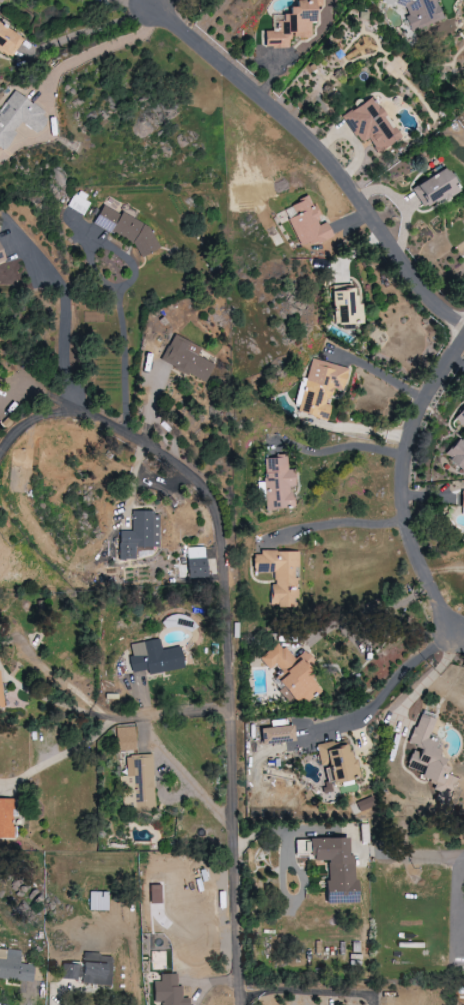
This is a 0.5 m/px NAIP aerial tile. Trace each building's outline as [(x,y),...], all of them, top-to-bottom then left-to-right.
[(290,37),(314,37),(314,6),(322,6),(322,0),(294,0),(294,7),(288,7),(288,14),(279,14),(280,30),(263,31),(263,47),(290,47),(290,37)] [(435,0),(396,0),(398,5),(408,8),(405,17),(411,32),(443,20),(435,0)] [(23,36),(0,26),(0,52),(13,58),(23,36)] [(38,134),(50,117),(14,91),(0,111),(0,149),(4,151),(16,134),(14,132),(21,121),(38,134)] [(342,116),(361,144),(368,139),(377,152),(400,137),(373,96),(342,116)] [(457,192),(446,168),(412,185),(423,208),(457,192)] [(77,192),(69,207),(84,216),(93,200),(77,192)] [(332,235),(327,222),(321,224),(310,197),(284,207),(302,248),(332,235)] [(159,236),(103,204),(93,222),(149,255),(159,236)] [(356,304),(356,286),(332,287),(333,325),(361,324),(361,304),(356,304)] [(214,363),(198,356),(202,347),(173,334),(161,362),(207,382),(214,363)] [(349,368),(312,358),(297,412),(327,420),(331,404),(328,404),(332,388),(342,391),(349,368)] [(454,418),(463,427),(463,408),(454,418)] [(445,456),(462,471),(463,469),(463,434),(445,456)] [(292,509),(291,485),(295,485),(295,469),(287,470),(287,456),(264,457),(266,509),(292,509)] [(120,531),(119,559),(134,560),(134,548),(152,549),(153,511),(133,511),(132,531),(120,531)] [(188,578),(206,577),(205,547),(187,548),(188,578)] [(299,552),(257,551),(256,571),(267,571),(267,564),(274,564),(273,585),(271,585),(270,606),(294,607),(294,599),(295,599),(296,568),(299,568),(299,552)] [(132,644),(133,656),(129,656),(132,673),(148,670),(148,674),(185,669),(181,646),(162,649),(161,639),(132,644)] [(276,682),(300,708),(320,690),(305,674),(316,664),(305,651),(295,660),(278,642),(260,659),(269,669),(275,663),(284,674),(276,682)] [(428,741),(435,720),(419,715),(409,743),(414,745),(407,766),(407,768),(420,772),(420,779),(434,784),(435,800),(438,801),(449,801),(457,778),(445,774),(448,768),(441,766),(444,759),(437,757),(436,743),(428,741)] [(261,729),(263,745),(294,742),(292,725),(261,729)] [(135,728),(117,728),(117,751),(135,751),(135,728)] [(317,745),(320,767),(326,766),(329,784),(358,779),(355,760),(350,761),(346,740),(317,745)] [(153,755),(127,756),(127,776),(122,776),(124,811),(155,810),(153,755)] [(13,839),(13,799),(0,799),(0,839),(13,839)] [(349,839),(309,839),(309,860),(327,860),(327,903),(342,903),(342,902),(356,902),(356,856),(349,856),(349,839)] [(296,840),(295,854),(308,855),(308,840),(296,840)] [(148,923),(156,922),(153,891),(145,892),(148,923)] [(108,892),(90,892),(90,910),(107,911),(108,892)] [(0,949),(0,979),(33,981),(35,965),(21,964),(22,951),(0,949)] [(63,963),(61,978),(82,980),(81,984),(110,987),(112,964),(101,963),(102,954),(84,952),(83,966),(63,963)] [(161,975),(161,981),(154,982),(154,1003),(162,1002),(162,1004),(189,1004),(189,999),(183,999),(182,987),(177,987),(177,974),(161,975)]
